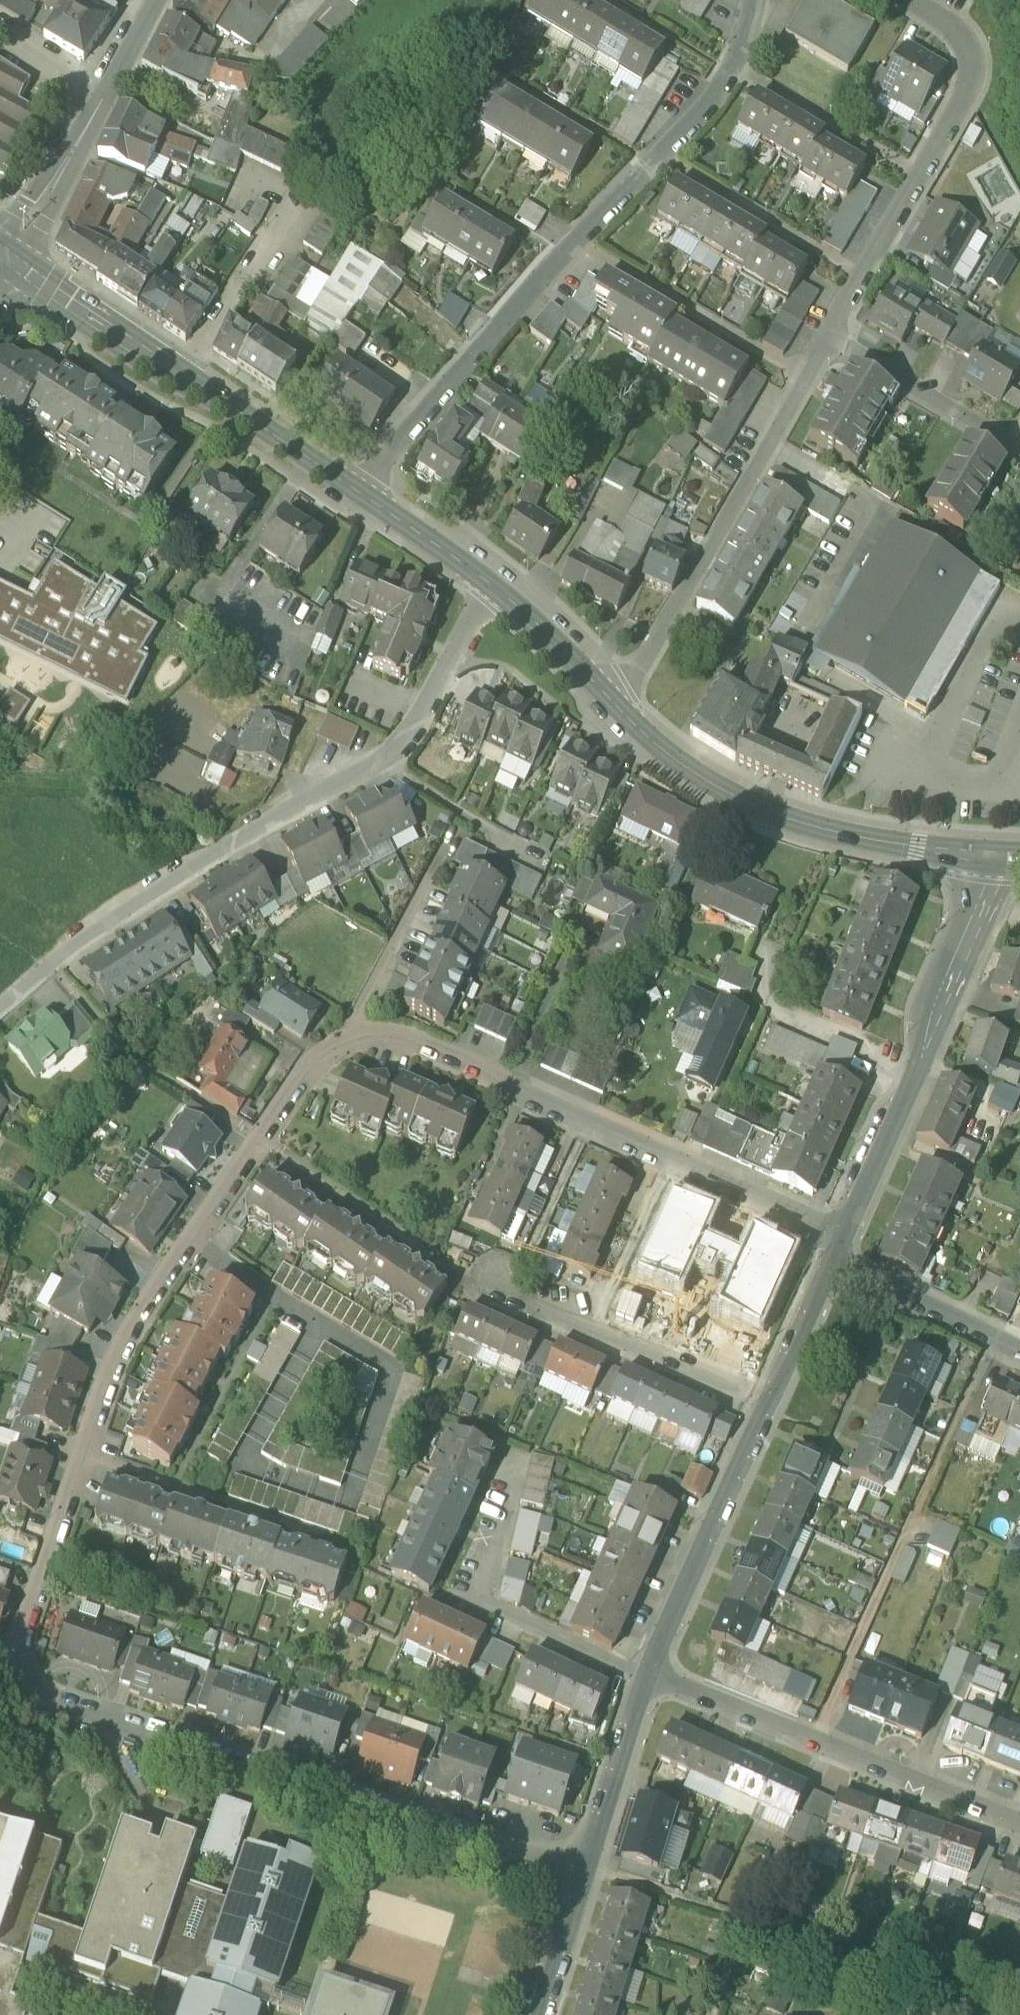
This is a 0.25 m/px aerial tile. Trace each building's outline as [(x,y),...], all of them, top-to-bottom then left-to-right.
[(27,27),(35,12),(17,0),(5,0),(0,6),(0,11),(27,27)] [(109,24),(83,9),(90,0),(65,0),(67,2),(44,37),(84,61),(109,24)] [(105,0),(90,0),(83,9),(109,24),(118,10),(105,0)] [(174,9),(213,33),(215,28),(232,1),(232,0),(179,0),(174,9)] [(287,0),(232,0),(232,1),(245,10),(250,14),(251,11),(269,24),(287,0)] [(553,29),(570,0),(538,0),(529,14),(553,29)] [(576,0),(570,0),(553,29),(576,42),(594,11),(576,0)] [(706,12),(687,0),(686,0),(680,9),(700,21),(706,12)] [(706,12),(711,3),(707,0),(687,0),(706,12)] [(848,74),(875,29),(825,0),(808,0),(786,38),(848,74)] [(215,28),(229,37),(231,35),(245,10),(232,1),(215,28)] [(231,35),(251,47),(258,37),(259,39),(269,24),(251,11),(250,14),(245,10),(231,35)] [(617,25),(594,11),(576,42),(598,56),(617,25)] [(527,19),(550,33),(553,29),(529,14),(527,19)] [(186,61),(190,53),(199,36),(168,19),(155,44),(155,45),(186,61)] [(640,39),(617,25),(598,56),(621,70),(640,39)] [(274,79),(291,83),(328,42),(311,26),(264,77),(274,79)] [(550,33),(573,47),(576,42),(553,29),(550,33)] [(216,45),(199,36),(190,53),(208,61),(216,45)] [(663,53),(640,39),(621,70),(645,84),(648,79),(653,70),(659,60),(663,53)] [(573,47),(596,60),(598,56),(576,42),(573,47)] [(178,87),(206,100),(212,88),(248,98),(249,93),(253,75),(186,61),(155,45),(143,68),(164,80),(178,87)] [(893,100),(900,105),(926,60),(907,49),(891,77),(881,93),(882,95),(884,91),(891,95),(893,100)] [(596,60),(619,74),(621,70),(598,56),(596,60)] [(659,60),(653,70),(648,79),(645,84),(642,88),(637,97),(631,107),(625,116),(620,126),(613,137),(625,145),(632,149),(639,138),(645,128),(650,118),(656,109),(662,100),(661,100),(667,90),(672,81),(678,72),(659,60)] [(945,71),(926,60),(900,105),(917,115),(919,116),(928,100),(945,71)] [(1,93),(14,72),(0,62),(0,93),(1,93)] [(645,84),(621,70),(619,74),(642,88),(645,84)] [(867,94),(879,101),(882,95),(881,93),(891,77),(880,71),(867,94)] [(14,72),(1,93),(0,95),(0,174),(6,178),(19,154),(40,115),(19,103),(30,82),(14,72)] [(269,97),(271,92),(274,79),(264,77),(253,75),(249,93),(269,97)] [(291,83),(274,79),(271,92),(287,97),(291,83)] [(882,95),(893,100),(891,95),(884,91),(882,95)] [(480,124),(504,138),(522,107),(499,93),(480,124)] [(738,130),(761,143),(780,111),(757,98),(738,130)] [(232,99),(223,119),(246,130),(251,104),(232,99)] [(913,122),(924,128),(937,105),(928,100),(919,116),(917,115),(913,122)] [(540,117),(522,107),(504,138),(527,152),(545,121),(540,117)] [(158,147),(158,146),(163,136),(165,131),(121,110),(106,139),(131,150),(137,137),(158,147)] [(761,143),(783,156),(802,124),(780,111),(761,143)] [(223,119),(214,142),(240,154),(246,130),(223,119)] [(568,134),(545,121),(527,152),(550,166),(568,134)] [(501,143),(504,138),(480,124),(477,129),(501,143)] [(783,156),(804,169),(805,169),(821,142),(824,137),(802,124),(783,156)] [(304,158),(246,130),(240,154),(294,179),(304,158)] [(592,148),(568,134),(550,166),(573,180),(592,148)] [(196,147),(163,136),(158,146),(169,150),(192,158),(196,148),(196,147)] [(153,158),(158,147),(137,137),(131,150),(106,139),(97,156),(145,176),(153,158)] [(524,156),(527,152),(504,138),(501,143),(524,156)] [(238,165),(240,154),(214,142),(210,154),(206,163),(236,173),(238,165)] [(801,174),(824,187),(843,155),(821,142),(805,169),(804,169),(801,174)] [(153,158),(165,162),(169,150),(158,146),(158,147),(153,158)] [(196,148),(192,158),(199,160),(206,163),(210,154),(196,148)] [(170,164),(187,170),(192,158),(169,150),(165,162),(170,164)] [(547,170),(550,166),(527,152),(524,156),(547,170)] [(866,168),(843,155),(824,187),(847,200),(851,192),(857,182),(866,168)] [(153,158),(145,176),(162,183),(170,164),(165,162),(153,158)] [(194,172),(199,160),(192,158),(187,170),(194,172)] [(550,166),(547,170),(571,184),(573,180),(550,166)] [(107,204),(114,190),(119,180),(91,168),(80,191),(107,204)] [(815,203),(824,187),(801,174),(792,189),(815,203)] [(130,185),(119,180),(114,190),(125,195),(130,185)] [(857,182),(851,192),(872,204),(878,194),(857,182)] [(657,217),(680,231),(699,198),(676,185),(657,217)] [(137,188),(129,204),(142,209),(151,194),(137,188)] [(94,230),(107,204),(80,191),(62,226),(66,228),(67,228),(67,227),(90,239),(94,230)] [(847,200),(845,203),(865,214),(872,204),(851,192),(847,200)] [(142,209),(136,220),(147,226),(149,227),(165,200),(151,194),(142,209)] [(680,231),(702,243),(721,211),(699,198),(680,231)] [(258,200),(248,221),(258,226),(269,205),(258,200)] [(425,234),(448,248),(467,217),(443,203),(425,234)] [(845,203),(839,213),(859,225),(865,214),(845,203)] [(136,220),(142,209),(129,204),(109,238),(94,230),(90,239),(105,247),(117,253),(136,220)] [(527,204),(521,214),(540,225),(546,215),(527,204)] [(313,251),(322,257),(347,219),(329,207),(303,244),(313,251)] [(935,268),(948,275),(949,275),(976,229),(938,207),(911,254),(935,268)] [(699,249),(721,262),(743,224),(721,211),(702,243),(699,249)] [(839,213),(833,223),(853,235),(859,225),(839,213)] [(257,228),(248,221),(238,214),(231,224),(251,238),(257,228)] [(534,235),(540,225),(521,214),(515,224),(534,235)] [(187,238),(194,226),(178,217),(171,229),(187,238)] [(448,248),(471,262),(490,230),(467,217),(448,248)] [(127,260),(147,226),(136,220),(117,253),(127,260)] [(833,223),(827,234),(847,246),(853,235),(833,223)] [(721,262),(743,274),(762,242),(763,243),(766,237),(743,224),(721,262)] [(101,278),(117,253),(105,247),(90,239),(67,227),(67,228),(66,228),(56,249),(57,249),(75,261),(101,278)] [(514,245),(490,230),(471,262),(495,276),(514,245)] [(412,233),(405,246),(424,257),(432,244),(412,233)] [(445,252),(448,248),(425,234),(422,238),(445,252)] [(841,256),(847,246),(827,234),(821,244),(841,256)] [(364,255),(384,268),(396,247),(377,235),(364,255)] [(743,274),(765,287),(784,255),(763,243),(762,242),(743,274)] [(146,272),(157,279),(161,272),(176,251),(164,243),(148,268),(146,272)] [(302,328),(330,347),(331,344),(345,324),(368,291),(384,268),(364,255),(351,247),(330,281),(303,325),(302,328)] [(448,248),(445,252),(468,266),(471,262),(448,248)] [(721,262),(699,249),(690,264),(712,277),(721,262)] [(99,282),(118,295),(136,266),(127,260),(117,253),(101,278),(98,282),(99,282)] [(807,268),(784,255),(765,287),(788,301),(793,293),(799,282),(805,272),(807,268)] [(986,282),(1001,291),(1016,265),(1001,256),(986,282)] [(274,288),(292,300),(312,271),(294,258),(274,288)] [(471,262),(468,266),(492,280),(495,276),(471,262)] [(118,295),(138,308),(157,279),(146,272),(136,266),(118,295)] [(368,291),(388,305),(402,285),(384,268),(368,291)] [(927,281),(948,293),(956,279),(949,275),(948,275),(935,268),(927,281)] [(292,300),(274,288),(266,301),(287,314),(303,325),(330,281),(312,271),(292,300)] [(138,308),(141,310),(157,285),(159,287),(167,276),(161,272),(157,279),(138,308)] [(765,287),(743,274),(734,291),(756,304),(765,287)] [(187,290),(167,276),(159,287),(180,301),(187,290)] [(606,315),(617,321),(633,292),(606,276),(601,284),(594,298),(601,302),(611,308),(606,315)] [(588,277),(572,305),(591,318),(601,302),(594,298),(601,284),(588,277)] [(187,290),(180,301),(203,316),(218,293),(195,278),(187,290)] [(799,282),(793,293),(813,305),(820,294),(799,282)] [(162,327),(163,327),(180,301),(159,287),(157,285),(141,310),(139,312),(161,327),(162,327)] [(676,317),(633,292),(617,321),(612,330),(625,337),(622,342),(652,358),(672,324),(676,317)] [(869,325),(902,344),(911,327),(921,311),(888,292),(869,325)] [(788,301),(787,303),(807,315),(813,305),(793,293),(788,301)] [(450,297),(444,307),(464,318),(470,308),(450,297)] [(246,331),(280,353),(289,339),(276,330),(287,314),(266,301),(263,299),(246,331)] [(203,316),(180,301),(163,327),(186,343),(203,316)] [(568,302),(562,312),(569,317),(566,322),(581,334),(591,318),(572,305),(568,302)] [(787,303),(781,313),(801,325),(807,315),(787,303)] [(551,346),(566,322),(569,317),(562,312),(551,304),(529,330),(551,346)] [(456,331),(464,318),(444,307),(438,316),(456,331)] [(918,331),(944,346),(945,345),(957,324),(958,323),(957,322),(932,308),(928,315),(918,331)] [(918,331),(928,315),(921,311),(911,327),(918,331)] [(781,313),(775,324),(795,336),(801,325),(781,313)] [(945,345),(962,356),(980,326),(961,315),(957,322),(958,323),(957,324),(945,345)] [(242,374),(276,396),(296,364),(280,353),(246,331),(230,321),(214,355),(242,374)] [(331,344),(351,358),(365,338),(345,324),(331,344)] [(748,368),(672,324),(652,358),(647,366),(723,410),(724,410),(747,370),(748,368)] [(775,324),(769,334),(789,346),(795,336),(775,324)] [(993,333),(980,326),(962,356),(974,363),(983,347),(985,348),(993,333)] [(783,357),(789,346),(769,334),(762,344),(783,357)] [(963,381),(1000,402),(1019,368),(985,348),(983,347),(974,363),(963,381)] [(5,424),(15,431),(21,421),(26,414),(51,376),(53,374),(52,373),(55,369),(54,365),(48,362),(45,362),(42,366),(35,362),(22,365),(12,358),(0,361),(0,431),(5,424)] [(314,397),(371,436),(394,401),(338,362),(314,397)] [(811,440),(852,465),(895,392),(853,368),(841,389),(830,383),(824,394),(834,400),(811,440)] [(703,442),(724,454),(766,382),(747,370),(724,410),(723,410),(703,442)] [(140,504),(142,505),(150,493),(151,494),(168,468),(167,468),(175,455),(160,445),(161,444),(145,433),(143,435),(135,430),(135,428),(119,418),(118,420),(110,415),(116,406),(101,396),(101,395),(90,388),(90,389),(88,392),(80,387),(82,384),(65,372),(59,381),(51,376),(26,414),(21,421),(22,421),(27,414),(39,422),(34,429),(43,435),(47,430),(58,436),(54,442),(56,444),(60,438),(70,445),(66,451),(76,457),(81,450),(92,457),(87,464),(88,465),(89,464),(105,474),(104,476),(102,479),(104,480),(106,478),(117,485),(115,488),(126,495),(128,491),(142,501),(140,504)] [(539,408),(554,418),(559,406),(546,398),(548,394),(536,386),(527,400),(539,408)] [(477,401),(495,412),(500,405),(501,405),(504,400),(486,387),(477,401)] [(464,412),(487,426),(495,412),(472,399),(464,412)] [(527,400),(518,416),(530,423),(539,408),(527,400)] [(480,437),(489,442),(509,410),(501,405),(500,405),(495,412),(480,437)] [(539,408),(530,423),(547,434),(554,418),(539,408)] [(509,455),(530,423),(518,416),(509,410),(489,442),(502,450),(502,451),(509,455)] [(453,455),(464,463),(472,451),(487,426),(464,412),(458,421),(471,429),(453,455)] [(27,414),(22,421),(34,429),(39,422),(27,414)] [(418,468),(452,491),(453,489),(469,466),(464,463),(453,455),(471,429),(458,421),(454,418),(437,444),(435,443),(421,464),(418,468)] [(530,423),(509,455),(517,460),(532,469),(547,434),(530,423)] [(47,430),(43,435),(54,442),(58,436),(47,430)] [(697,445),(678,431),(666,447),(685,461),(697,445)] [(60,438),(56,444),(66,451),(70,445),(60,438)] [(928,509),(963,530),(1004,461),(969,441),(928,509)] [(694,458),(713,472),(720,462),(701,448),(694,458)] [(81,450),(76,457),(87,464),(92,457),(81,450)] [(514,465),(517,460),(509,455),(507,462),(514,465)] [(604,481),(624,491),(626,488),(635,472),(614,461),(604,481)] [(766,489),(829,524),(841,504),(778,468),(766,489)] [(588,475),(577,498),(589,504),(600,481),(588,475)] [(106,478),(104,480),(115,488),(117,485),(106,478)] [(891,502),(898,489),(879,478),(872,490),(882,496),(891,502)] [(228,544),(229,545),(232,542),(254,508),(241,499),(239,501),(223,490),(224,488),(211,479),(188,513),(186,517),(188,518),(190,515),(230,541),(228,544)] [(525,510),(533,516),(543,491),(528,485),(518,508),(524,512),(525,510)] [(241,499),(224,488),(223,490),(239,501),(241,499)] [(616,549),(640,561),(651,539),(660,520),(667,507),(626,488),(624,491),(605,530),(621,539),(616,549)] [(697,609),(733,629),(802,509),(766,489),(697,609)] [(128,491),(126,495),(140,504),(142,501),(128,491)] [(578,526),(589,504),(577,498),(566,520),(578,526)] [(505,539),(539,562),(539,561),(558,533),(533,516),(525,510),(524,512),(505,539)] [(284,562),(302,574),(316,553),(314,552),(322,539),(284,514),(260,551),(279,563),(284,562)] [(188,518),(228,544),(230,541),(190,515),(188,518)] [(661,544),(663,539),(670,525),(660,520),(651,539),(661,544)] [(688,533),(704,537),(708,527),(693,521),(688,533)] [(688,533),(670,525),(663,539),(681,547),(688,533)] [(827,662),(906,707),(926,718),(963,654),(962,653),(1000,588),(892,526),(818,656),(827,662)] [(562,582),(581,595),(594,567),(605,572),(616,549),(621,539),(605,530),(597,527),(594,529),(576,559),(574,558),(562,582)] [(661,544),(657,552),(680,562),(686,549),(681,547),(663,539),(661,544)] [(616,549),(605,572),(629,584),(640,561),(616,549)] [(684,564),(680,562),(657,552),(645,580),(672,592),(684,564)] [(6,641),(28,646),(31,654),(48,663),(56,660),(74,675),(90,683),(112,687),(114,695),(128,702),(148,662),(145,660),(140,657),(144,651),(158,630),(121,606),(127,596),(105,581),(98,592),(54,564),(41,586),(31,601),(26,598),(0,585),(0,639),(6,641)] [(341,603),(370,616),(386,580),(357,567),(341,603)] [(631,585),(629,584),(605,572),(594,567),(581,595),(617,613),(631,585)] [(407,589),(386,580),(370,616),(388,624),(375,652),(379,654),(373,668),(401,680),(402,677),(406,675),(409,677),(413,666),(412,666),(416,655),(419,656),(431,629),(428,628),(433,617),(435,617),(439,607),(436,606),(435,602),(436,598),(408,586),(407,589)] [(34,582),(26,598),(31,601),(41,586),(34,582)] [(171,622),(251,673),(263,654),(183,602),(171,622)] [(319,631),(332,636),(340,616),(327,611),(325,616),(319,631)] [(126,707),(128,702),(114,695),(112,687),(90,683),(74,675),(56,660),(48,663),(31,654),(28,646),(6,641),(0,639),(0,645),(126,707)] [(754,670),(743,694),(766,708),(779,682),(791,688),(801,666),(807,654),(778,641),(763,674),(754,670)] [(149,654),(144,651),(140,657),(145,660),(149,654)] [(809,679),(803,692),(836,706),(841,693),(809,679)] [(767,708),(766,708),(743,694),(721,681),(712,695),(713,696),(691,735),(735,762),(746,742),(753,745),(758,734),(762,727),(757,724),(767,708)] [(0,704),(0,715),(15,725),(30,703),(9,690),(0,704)] [(479,752),(484,741),(501,706),(475,693),(453,740),(479,752)] [(484,741),(509,753),(529,711),(531,707),(515,699),(513,703),(504,699),(501,706),(484,741)] [(833,706),(804,767),(796,763),(782,757),(764,749),(753,745),(746,742),(735,762),(773,778),(787,784),(823,799),(832,779),(851,740),(861,719),(841,710),(833,706)] [(237,752),(281,766),(294,726),(258,711),(250,725),(246,724),(244,731),(241,730),(237,751),(237,752)] [(554,723),(529,711),(509,753),(507,758),(532,769),(532,770),(554,723)] [(317,737),(349,751),(358,730),(327,716),(317,737)] [(229,747),(237,751),(241,730),(235,728),(234,731),(226,727),(221,742),(229,747)] [(548,787),(575,800),(594,761),(597,755),(570,742),(548,787)] [(215,764),(226,769),(233,757),(215,749),(208,762),(215,764)] [(532,769),(507,758),(506,757),(499,772),(525,784),(532,769)] [(618,772),(594,761),(575,800),(572,807),(596,818),(607,796),(617,774),(618,772)] [(207,778),(219,784),(226,769),(215,764),(207,778)] [(629,780),(617,774),(607,796),(619,801),(629,780)] [(399,806),(403,814),(408,811),(418,794),(401,783),(390,801),(392,802),(396,800),(398,803),(399,806)] [(681,848),(696,818),(637,790),(623,820),(681,848)] [(378,793),(366,799),(389,842),(416,827),(408,811),(403,814),(399,806),(398,803),(396,800),(392,802),(390,801),(385,797),(378,793)] [(368,853),(389,842),(366,799),(345,811),(358,835),(368,853)] [(324,822),(303,833),(325,875),(345,865),(346,864),(337,846),(324,822)] [(305,886),(325,875),(303,833),(282,844),(297,873),(304,887),(305,886)] [(358,835),(348,841),(361,866),(372,860),(368,853),(358,835)] [(349,872),(361,866),(348,841),(337,846),(346,864),(345,865),(349,872)] [(466,869),(478,875),(488,853),(466,843),(456,865),(466,870),(466,869)] [(478,875),(489,880),(499,858),(488,853),(478,875)] [(489,880),(499,885),(510,863),(499,858),(489,880)] [(687,865),(677,860),(666,883),(662,892),(673,897),(687,865)] [(191,899),(217,940),(276,901),(277,901),(268,887),(251,861),(191,899)] [(506,888),(510,890),(520,869),(510,863),(499,885),(506,888)] [(459,878),(454,889),(497,909),(506,888),(499,885),(489,880),(478,875),(466,869),(466,870),(461,879),(459,878)] [(510,890),(521,895),(531,874),(520,869),(510,890)] [(297,873),(286,878),(297,899),(309,893),(305,886),(304,887),(297,873)] [(542,879),(531,874),(521,895),(532,901),(540,883),(542,879)] [(692,903),(710,911),(722,884),(704,876),(692,903)] [(666,883),(655,877),(651,887),(662,892),(666,883)] [(280,908),(297,899),(286,878),(268,887),(277,901),(276,901),(280,908)] [(573,902),(588,909),(590,904),(589,903),(597,886),(583,880),(573,902)] [(723,882),(722,884),(710,911),(710,912),(758,933),(763,920),(767,922),(778,897),(756,887),(753,895),(723,882)] [(822,1015),(862,1031),(916,898),(877,882),(822,1015)] [(606,955),(631,967),(648,930),(642,928),(651,908),(614,892),(615,889),(602,883),(601,886),(598,884),(597,886),(589,903),(590,904),(617,916),(605,942),(611,944),(606,955)] [(488,928),(497,909),(454,889),(449,900),(451,901),(446,910),(448,911),(448,910),(487,929),(488,928)] [(489,929),(488,928),(487,929),(448,910),(448,911),(444,919),(442,918),(437,929),(479,949),(489,929)] [(158,920),(125,942),(151,983),(189,958),(175,937),(171,940),(158,920)] [(470,969),(479,949),(437,929),(432,940),(434,941),(430,949),(470,969)] [(186,931),(175,937),(189,958),(191,963),(201,956),(186,931)] [(113,1007),(151,983),(125,942),(91,964),(103,983),(96,988),(97,988),(113,1007)] [(472,969),(470,969),(430,949),(427,948),(415,973),(416,974),(401,1006),(444,1027),(472,969)] [(1004,954),(992,990),(1019,999),(1019,959),(1004,954)] [(717,982),(725,985),(730,972),(750,980),(756,967),(729,955),(717,982)] [(755,982),(750,980),(730,972),(725,985),(749,995),(755,982)] [(280,1026),(302,1040),(319,1013),(278,987),(262,1014),(261,1014),(280,1026)] [(113,1007),(97,988),(87,996),(108,1019),(117,1011),(113,1007)] [(689,1079),(712,1089),(730,1045),(725,1042),(738,1012),(692,993),(679,1023),(708,1035),(689,1079)] [(75,1038),(82,1046),(98,1032),(75,1005),(53,1024),(67,1040),(69,1037),(75,1038)] [(243,1018),(274,1036),(280,1026),(261,1014),(262,1014),(250,1006),(243,1018)] [(474,1029),(485,1034),(494,1013),(483,1008),(474,1029)] [(44,1013),(20,1034),(21,1035),(33,1024),(35,1027),(47,1017),(44,1013)] [(485,1034),(496,1039),(505,1018),(494,1013),(485,1034)] [(8,1045),(35,1076),(43,1069),(45,1071),(48,1071),(55,1065),(55,1062),(53,1060),(66,1048),(67,1040),(53,1024),(47,1017),(35,1027),(33,1024),(21,1035),(20,1034),(8,1045)] [(516,1022),(505,1018),(496,1039),(507,1044),(516,1022)] [(964,1066),(995,1077),(1000,1062),(1009,1039),(978,1027),(964,1066)] [(834,1039),(828,1052),(773,1028),(765,1049),(820,1072),(821,1073),(841,1082),(856,1047),(834,1039)] [(201,1095),(237,1117),(247,1100),(225,1086),(250,1046),(223,1029),(198,1069),(211,1078),(201,1095)] [(539,1067),(592,1090),(601,1069),(549,1046),(539,1067)] [(1017,1088),(1019,1081),(1019,1070),(1000,1062),(995,1077),(994,1080),(1017,1088)] [(612,1073),(601,1069),(592,1090),(603,1094),(612,1073)] [(385,1124),(456,1155),(476,1111),(461,1105),(455,1108),(448,1094),(439,1099),(436,1094),(402,1079),(397,1092),(389,1089),(386,1079),(367,1085),(365,1078),(351,1072),(331,1117),(379,1138),(385,1124)] [(791,1139),(829,1156),(859,1090),(841,1082),(821,1073),(798,1123),(783,1117),(776,1132),(791,1139)] [(943,1079),(934,1100),(966,1114),(976,1093),(943,1079)] [(14,1113),(21,1102),(12,1096),(0,1083),(0,1103),(6,1106),(5,1107),(14,1113)] [(1011,1115),(1019,1095),(1019,1091),(997,1083),(988,1104),(1011,1115)] [(955,1139),(966,1114),(934,1100),(917,1138),(973,1163),(978,1149),(955,1139)] [(699,1120),(712,1126),(721,1108),(721,1107),(707,1102),(699,1120)] [(187,1116),(207,1130),(214,1119),(191,1105),(183,1115),(187,1117),(187,1116)] [(674,1134),(688,1140),(697,1119),(683,1114),(674,1134)] [(195,1175),(196,1175),(205,1162),(215,1160),(214,1148),(221,1139),(207,1130),(187,1116),(187,1117),(173,1137),(175,1144),(167,1155),(175,1161),(195,1175)] [(690,1141),(703,1147),(712,1126),(699,1120),(690,1141)] [(748,1141),(712,1126),(703,1147),(739,1162),(748,1141)] [(739,1162),(774,1177),(788,1145),(773,1139),(753,1130),(748,1141),(739,1162)] [(505,1150),(501,1159),(530,1173),(543,1145),(510,1131),(503,1148),(505,1150)] [(776,1132),(773,1139),(788,1145),(791,1139),(776,1132)] [(162,1152),(167,1155),(175,1144),(173,1137),(162,1152)] [(791,1139),(788,1145),(774,1177),(812,1193),(829,1156),(791,1139)] [(543,1145),(530,1173),(542,1178),(555,1150),(543,1145)] [(143,1168),(163,1182),(170,1172),(150,1158),(143,1168)] [(501,1159),(492,1178),(522,1191),(530,1173),(501,1159)] [(168,1171),(188,1184),(195,1175),(175,1161),(168,1171)] [(588,1199),(600,1171),(588,1165),(575,1193),(588,1199)] [(923,1165),(894,1228),(932,1246),(961,1182),(923,1165)] [(600,1171),(588,1199),(617,1212),(621,1202),(624,1203),(632,1186),(600,1171)] [(534,1197),(542,1178),(530,1173),(522,1191),(534,1197)] [(148,1177),(130,1203),(167,1228),(185,1202),(148,1177)] [(296,1252),(304,1250),(326,1217),(326,1216),(313,1208),(314,1206),(306,1201),(304,1204),(300,1201),(299,1195),(292,1196),(288,1193),(291,1190),(283,1184),(281,1186),(268,1177),(246,1210),(248,1219),(255,1217),(270,1227),(271,1235),(279,1234),(294,1244),(296,1252)] [(492,1178),(484,1197),(513,1210),(522,1191),(492,1178)] [(536,1198),(534,1197),(522,1191),(513,1210),(526,1216),(527,1217),(536,1198)] [(526,1216),(513,1210),(484,1197),(479,1207),(476,1205),(468,1223),(500,1238),(501,1237),(514,1243),(526,1216)] [(588,1199),(579,1217),(608,1231),(617,1212),(588,1199)] [(149,1255),(167,1228),(130,1203),(112,1230),(149,1255)] [(571,1236),(579,1217),(567,1212),(558,1230),(571,1236)] [(356,1287),(363,1286),(388,1249),(386,1252),(374,1244),(375,1242),(367,1236),(364,1240),(360,1237),(359,1230),(352,1232),(349,1229),(351,1226),(343,1220),(342,1222),(328,1213),(326,1216),(326,1217),(304,1250),(306,1248),(308,1255),(315,1253),(330,1263),(332,1271),(339,1269),(354,1279),(356,1287)] [(579,1217),(571,1236),(600,1249),(608,1231),(579,1217)] [(102,1228),(96,1238),(112,1249),(119,1254),(125,1244),(102,1228)] [(917,1279),(932,1246),(894,1228),(879,1261),(917,1279)] [(571,1236),(558,1230),(555,1229),(542,1257),(558,1264),(571,1236)] [(98,1274),(112,1249),(96,1238),(87,1232),(71,1260),(79,1265),(79,1263),(98,1274)] [(595,1259),(600,1249),(571,1236),(558,1264),(564,1267),(590,1278),(594,1270),(598,1260),(595,1259)] [(445,1257),(464,1264),(468,1253),(450,1246),(445,1257)] [(402,1258),(388,1249),(363,1286),(364,1286),(366,1284),(367,1290),(375,1289),(390,1299),(391,1307),(399,1305),(414,1316),(415,1323),(424,1322),(447,1289),(433,1280),(435,1278),(427,1273),(425,1276),(420,1273),(419,1267),(412,1268),(409,1265),(411,1262),(403,1257),(402,1258)] [(529,1266),(558,1279),(564,1267),(558,1264),(542,1257),(535,1253),(529,1266)] [(79,1265),(66,1287),(104,1309),(113,1314),(126,1290),(98,1274),(79,1263),(79,1265)] [(272,1283),(282,1289),(294,1270),(283,1264),(272,1283)] [(282,1289),(342,1324),(353,1305),(294,1269),(294,1270),(282,1289)] [(51,1314),(66,1287),(52,1279),(37,1307),(51,1314)] [(1014,1308),(1019,1295),(1019,1287),(1005,1280),(995,1300),(1014,1308)] [(195,1328),(189,1341),(220,1357),(225,1360),(226,1360),(232,1346),(234,1347),(255,1306),(210,1284),(201,1301),(207,1304),(204,1310),(198,1308),(190,1325),(195,1328)] [(95,1326),(104,1309),(66,1287),(51,1314),(51,1315),(61,1320),(83,1333),(89,1336),(95,1326)] [(447,1334),(455,1337),(468,1309),(458,1304),(447,1334)] [(993,1315),(1008,1322),(1012,1314),(997,1307),(993,1315)] [(455,1338),(478,1348),(491,1319),(468,1308),(468,1309),(455,1337),(455,1338)] [(104,1309),(95,1326),(104,1331),(113,1314),(104,1309)] [(478,1348),(501,1359),(514,1329),(491,1319),(478,1348)] [(61,1320),(48,1344),(72,1352),(83,1333),(61,1320)] [(281,1324),(224,1424),(243,1435),(301,1336),(281,1324)] [(538,1340),(514,1329),(501,1359),(521,1368),(524,1369),(526,1366),(538,1340)] [(161,1378),(154,1392),(192,1410),(198,1397),(200,1398),(220,1357),(189,1341),(176,1334),(168,1352),(173,1355),(170,1361),(164,1358),(156,1375),(161,1378)] [(473,1360),(478,1348),(455,1338),(450,1350),(473,1360)] [(526,1366),(535,1371),(547,1344),(538,1340),(526,1366)] [(66,1368),(72,1352),(48,1344),(38,1341),(32,1357),(45,1362),(45,1361),(66,1368)] [(261,1453),(280,1464),(291,1445),(333,1373),(344,1354),(324,1343),(261,1453)] [(545,1375),(568,1386),(583,1354),(559,1343),(557,1349),(545,1375)] [(557,1349),(547,1344),(535,1371),(545,1375),(557,1349)] [(478,1348),(473,1360),(495,1371),(501,1359),(478,1348)] [(907,1351),(893,1382),(925,1397),(939,1365),(907,1351)] [(344,1354),(333,1373),(353,1385),(364,1365),(344,1354)] [(606,1365),(583,1354),(568,1386),(591,1396),(593,1392),(606,1365)] [(501,1359),(495,1371),(515,1379),(519,1370),(521,1368),(501,1359)] [(45,1362),(34,1392),(72,1405),(78,1388),(80,1387),(84,1376),(83,1373),(66,1368),(45,1361),(45,1362)] [(353,1385),(349,1390),(370,1397),(378,1373),(364,1365),(353,1385)] [(593,1392),(602,1396),(615,1369),(606,1365),(593,1392)] [(952,1370),(939,1365),(925,1397),(937,1402),(952,1370)] [(519,1370),(532,1376),(535,1371),(526,1366),(524,1369),(521,1368),(519,1370)] [(624,1373),(615,1369),(602,1396),(611,1400),(624,1373)] [(611,1401),(635,1411),(649,1380),(626,1369),(624,1373),(611,1400),(611,1401)] [(545,1375),(535,1371),(532,1376),(542,1381),(545,1375)] [(356,1515),(377,1523),(425,1380),(404,1373),(356,1515)] [(635,1411),(658,1422),(672,1390),(649,1380),(635,1411)] [(911,1428),(925,1397),(893,1382),(879,1413),(911,1428)] [(982,1418),(1010,1430),(1019,1407),(1019,1392),(998,1382),(982,1418)] [(341,1485),(370,1397),(349,1390),(327,1457),(319,1478),(341,1485)] [(658,1422),(680,1432),(695,1401),(672,1390),(658,1422)] [(67,1419),(72,1405),(34,1392),(25,1419),(25,1420),(41,1426),(63,1433),(65,1432),(69,1421),(67,1419)] [(199,1413),(192,1410),(154,1392),(146,1408),(152,1411),(148,1418),(143,1415),(134,1432),(140,1435),(133,1449),(170,1468),(177,1453),(179,1454),(199,1413)] [(383,1396),(372,1396),(372,1423),(383,1423),(383,1396)] [(718,1411),(695,1401),(680,1432),(704,1443),(708,1435),(717,1413),(718,1411)] [(1010,1430),(1019,1434),(1019,1407),(1010,1430)] [(708,1435),(725,1442),(735,1421),(717,1413),(708,1435)] [(897,1459),(911,1428),(879,1413),(865,1445),(897,1459)] [(10,1436),(20,1439),(34,1444),(41,1426),(25,1420),(25,1419),(16,1416),(10,1436)] [(1002,1450),(1010,1430),(982,1418),(978,1428),(974,1437),(975,1437),(1002,1450)] [(953,1443),(969,1450),(975,1437),(974,1437),(978,1428),(963,1422),(953,1443)] [(226,1466),(243,1435),(224,1424),(207,1454),(226,1466)] [(911,1428),(897,1459),(909,1464),(923,1433),(911,1428)] [(1002,1450),(1017,1457),(1019,1449),(1019,1434),(1010,1430),(1002,1450)] [(429,1477),(436,1481),(473,1498),(482,1477),(484,1478),(489,1467),(488,1466),(494,1452),(472,1442),(472,1443),(450,1433),(429,1477)] [(996,1462),(1002,1450),(975,1437),(969,1450),(996,1462)] [(47,1449),(34,1444),(20,1439),(16,1453),(43,1462),(47,1449)] [(280,1464),(298,1471),(304,1449),(291,1445),(280,1464)] [(883,1491),(897,1459),(865,1445),(851,1477),(861,1481),(883,1491)] [(327,1457),(304,1449),(298,1471),(319,1478),(327,1457)] [(794,1450),(781,1481),(813,1496),(827,1465),(794,1450)] [(16,1515),(20,1511),(21,1509),(35,1513),(39,1499),(43,1489),(51,1465),(43,1462),(16,1453),(12,1451),(0,1487),(0,1502),(9,1505),(8,1507),(10,1513),(16,1515)] [(521,1502),(543,1508),(554,1461),(532,1456),(521,1502)] [(895,1497),(909,1464),(897,1459),(883,1491),(895,1497)] [(841,1471),(827,1465),(813,1496),(827,1502),(841,1471)] [(692,1466),(687,1478),(707,1487),(712,1475),(692,1466)] [(228,1496),(349,1537),(356,1515),(235,1475),(228,1496)] [(702,1498),(707,1487),(687,1478),(682,1489),(702,1498)] [(436,1481),(407,1543),(444,1560),(473,1498),(436,1481)] [(781,1481),(767,1513),(799,1527),(813,1496),(781,1481)] [(883,1491),(861,1481),(847,1511),(858,1516),(867,1494),(879,1499),(883,1491)] [(160,1546),(161,1546),(175,1506),(160,1501),(160,1499),(146,1494),(145,1497),(138,1495),(139,1492),(124,1487),(124,1489),(108,1484),(95,1522),(99,1529),(106,1526),(124,1532),(127,1539),(134,1535),(152,1541),(156,1548),(160,1546)] [(50,1491),(43,1489),(39,1499),(46,1502),(50,1491)] [(635,1491),(626,1512),(665,1530),(675,1509),(635,1491)] [(890,1510),(876,1504),(871,1515),(885,1521),(890,1510)] [(203,1560),(214,1564),(227,1524),(207,1517),(208,1515),(196,1511),(195,1513),(175,1506),(161,1546),(172,1550),(173,1547),(182,1549),(179,1558),(193,1563),(196,1554),(204,1557),(203,1560)] [(520,1512),(518,1522),(539,1527),(541,1517),(520,1512)] [(626,1512),(611,1545),(651,1563),(665,1530),(626,1512)] [(767,1513),(753,1544),(785,1558),(792,1543),(799,1527),(767,1513)] [(518,1522),(515,1532),(536,1537),(539,1527),(518,1522)] [(927,1547),(949,1557),(960,1533),(938,1523),(927,1547)] [(256,1578),(267,1581),(280,1541),(260,1535),(260,1533),(249,1529),(248,1531),(227,1524),(214,1564),(225,1568),(226,1564),(234,1566),(231,1575),(246,1580),(249,1571),(257,1574),(256,1578)] [(792,1543),(806,1548),(813,1533),(799,1527),(792,1543)] [(515,1532),(513,1542),(534,1546),(536,1537),(515,1532)] [(295,1546),(280,1541),(267,1581),(268,1582),(270,1587),(277,1583),(295,1589),(299,1596),(306,1592),(324,1599),(327,1605),(334,1602),(347,1563),(331,1558),(332,1556),(318,1551),(317,1554),(309,1552),(310,1549),(296,1544),(295,1546)] [(531,1557),(534,1546),(513,1542),(510,1552),(531,1557)] [(429,1593),(444,1560),(407,1543),(392,1576),(429,1593)] [(806,1548),(792,1543),(785,1558),(785,1559),(799,1565),(806,1548)] [(753,1544),(739,1575),(772,1589),(785,1559),(785,1558),(753,1544)] [(611,1545),(596,1578),(636,1596),(651,1563),(611,1545)] [(917,1553),(905,1548),(891,1580),(904,1585),(917,1553)] [(509,1559),(506,1570),(527,1575),(529,1565),(509,1559)] [(785,1559),(772,1589),(785,1595),(799,1565),(785,1559)] [(506,1570),(504,1579),(524,1585),(527,1575),(506,1570)] [(2,1598),(10,1575),(0,1572),(0,1597),(2,1598)] [(876,1584),(851,1572),(846,1585),(853,1588),(866,1594),(871,1596),(876,1584)] [(739,1575),(726,1606),(758,1620),(772,1589),(739,1575)] [(596,1578),(581,1611),(621,1629),(636,1596),(596,1578)] [(504,1579),(501,1589),(522,1594),(524,1585),(504,1579)] [(866,1594),(853,1588),(847,1601),(860,1607),(866,1594)] [(520,1604),(522,1594),(501,1589),(499,1599),(520,1604)] [(986,1596),(969,1589),(964,1603),(980,1610),(986,1596)] [(8,1600),(2,1598),(0,1597),(0,1624),(8,1600)] [(83,1604),(78,1620),(95,1626),(101,1610),(83,1604)] [(744,1651),(758,1620),(726,1606),(712,1638),(724,1643),(734,1648),(744,1652),(744,1651)] [(405,1645),(468,1674),(475,1659),(484,1640),(485,1637),(422,1608),(423,1607),(422,1607),(404,1645),(405,1645)] [(612,1650),(621,1629),(581,1611),(572,1632),(612,1650)] [(124,1635),(95,1626),(78,1620),(72,1618),(60,1654),(112,1672),(114,1666),(124,1635)] [(770,1626),(758,1620),(744,1651),(754,1656),(757,1657),(770,1626)] [(114,1666),(125,1669),(131,1651),(135,1640),(135,1639),(124,1635),(114,1666)] [(135,1640),(131,1651),(144,1655),(148,1644),(135,1640)] [(475,1659),(484,1664),(494,1644),(484,1640),(475,1659)] [(715,1663),(726,1668),(734,1648),(724,1643),(715,1663)] [(484,1664),(494,1668),(503,1648),(494,1644),(484,1664)] [(1000,1649),(986,1644),(981,1656),(995,1662),(1000,1649)] [(514,1653),(503,1648),(494,1668),(504,1673),(514,1653)] [(726,1668),(735,1672),(744,1652),(734,1648),(726,1668)] [(944,1669),(961,1675),(969,1656),(952,1649),(944,1669)] [(143,1659),(144,1655),(131,1651),(125,1669),(121,1683),(132,1687),(142,1658),(143,1659)] [(735,1672),(745,1676),(754,1656),(744,1651),(744,1652),(735,1672)] [(172,1654),(168,1667),(194,1676),(195,1672),(199,1663),(172,1654)] [(521,1691),(535,1698),(551,1663),(532,1654),(533,1654),(532,1654),(516,1689),(521,1691)] [(745,1676),(755,1680),(764,1660),(757,1657),(754,1656),(745,1676)] [(969,1656),(961,1675),(974,1681),(976,1676),(979,1668),(982,1661),(969,1656)] [(144,1700),(156,1704),(168,1667),(143,1659),(142,1658),(132,1687),(130,1693),(145,1697),(144,1700)] [(755,1680),(764,1685),(773,1664),(764,1660),(755,1680)] [(535,1698),(554,1706),(570,1672),(551,1663),(535,1698)] [(764,1685),(774,1689),(783,1669),(773,1664),(764,1685)] [(194,1676),(168,1667),(156,1704),(167,1708),(168,1705),(183,1710),(185,1706),(192,1685),(195,1676),(194,1676)] [(979,1668),(976,1676),(1001,1686),(1004,1678),(979,1668)] [(774,1689),(784,1693),(793,1673),(783,1669),(774,1689)] [(935,1691),(952,1698),(961,1675),(944,1669),(935,1691)] [(113,1699),(118,1675),(95,1670),(90,1693),(113,1699)] [(192,1685),(203,1689),(207,1676),(195,1672),(194,1676),(195,1676),(192,1685)] [(554,1706),(573,1715),(589,1680),(570,1672),(554,1706)] [(850,1710),(884,1724),(899,1685),(865,1672),(850,1710)] [(197,1707),(208,1711),(218,1681),(219,1681),(221,1677),(208,1673),(207,1676),(203,1689),(197,1707)] [(784,1693),(793,1698),(802,1677),(793,1673),(784,1693)] [(974,1681),(961,1675),(952,1698),(965,1703),(970,1691),(974,1681)] [(974,1681),(970,1691),(995,1701),(1001,1686),(976,1676),(974,1681)] [(813,1682),(802,1677),(793,1698),(804,1702),(813,1682)] [(608,1689),(589,1680),(573,1715),(592,1724),(595,1718),(608,1689)] [(245,1728),(260,1733),(261,1729),(271,1699),(219,1681),(218,1681),(208,1711),(207,1715),(222,1720),(221,1723),(244,1730),(245,1728)] [(900,1682),(899,1685),(884,1724),(922,1739),(938,1698),(900,1682)] [(185,1706),(196,1710),(197,1707),(203,1689),(192,1685),(185,1706)] [(1008,1688),(1001,1686),(995,1701),(1002,1704),(1008,1688)] [(986,1723),(995,1701),(970,1691),(965,1703),(961,1713),(986,1723)] [(261,1729),(273,1733),(281,1709),(283,1702),(271,1699),(261,1729)] [(298,1748),(309,1751),(324,1706),(302,1699),(297,1714),(289,1738),(287,1745),(298,1748)] [(346,1714),(324,1706),(309,1751),(319,1755),(330,1759),(346,1714)] [(297,1714),(281,1709),(273,1733),(289,1738),(297,1714)] [(962,1755),(984,1763),(998,1728),(986,1723),(961,1713),(958,1712),(943,1748),(962,1756),(962,1755)] [(355,1739),(367,1743),(373,1724),(374,1724),(376,1720),(363,1715),(355,1739)] [(598,1719),(595,1718),(592,1724),(573,1715),(568,1724),(594,1732),(598,1719)] [(358,1769),(384,1777),(399,1733),(374,1724),(373,1724),(367,1743),(358,1769)] [(998,1728),(984,1763),(1019,1777),(1019,1736),(998,1728)] [(656,1760),(691,1775),(704,1745),(706,1742),(697,1738),(696,1741),(670,1729),(656,1760)] [(424,1741),(399,1733),(384,1777),(410,1786),(419,1761),(425,1742),(424,1741)] [(419,1761),(431,1764),(432,1761),(439,1741),(426,1737),(424,1741),(425,1742),(419,1761)] [(462,1803),(478,1809),(480,1803),(488,1780),(495,1759),(450,1745),(443,1765),(436,1788),(434,1794),(450,1799),(449,1801),(461,1805),(462,1803)] [(691,1775),(724,1790),(738,1760),(740,1757),(731,1753),(729,1756),(704,1745),(691,1775)] [(529,1804),(559,1814),(576,1766),(524,1748),(507,1798),(529,1806),(529,1804)] [(724,1790),(758,1806),(772,1775),(773,1772),(764,1768),(763,1771),(738,1760),(724,1790)] [(443,1765),(432,1761),(431,1764),(424,1784),(436,1788),(443,1765)] [(797,1787),(772,1775),(758,1806),(793,1821),(796,1813),(806,1791),(808,1788),(798,1784),(797,1787)] [(480,1803),(491,1807),(499,1784),(488,1780),(480,1803)] [(796,1813),(812,1820),(821,1797),(806,1791),(796,1813)] [(835,1804),(821,1797),(812,1820),(828,1827),(835,1804)] [(850,1837),(863,1841),(873,1809),(874,1806),(865,1803),(864,1806),(838,1797),(835,1804),(828,1827),(827,1829),(850,1837)] [(204,1846),(197,1843),(194,1853),(201,1855),(201,1856),(234,1867),(253,1810),(220,1799),(204,1846)] [(665,1874),(676,1877),(687,1842),(668,1837),(676,1814),(643,1804),(643,1803),(639,1802),(639,1803),(621,1861),(622,1861),(631,1864),(665,1874)] [(863,1841),(898,1853),(908,1821),(909,1818),(900,1815),(899,1818),(873,1809),(863,1841)] [(668,1837),(687,1842),(694,1819),(676,1814),(668,1837)] [(803,1845),(821,1851),(823,1845),(822,1844),(827,1829),(828,1827),(812,1820),(811,1823),(809,1829),(803,1845)] [(922,1861),(933,1865),(944,1834),(945,1831),(936,1827),(935,1831),(908,1821),(898,1853),(902,1855),(922,1861)] [(182,1889),(194,1853),(197,1843),(197,1842),(167,1831),(160,1850),(150,1847),(153,1837),(123,1827),(86,1937),(39,1922),(26,1961),(24,1965),(42,1971),(44,1967),(103,1987),(112,1959),(153,1973),(182,1889)] [(26,1961),(39,1922),(63,1849),(0,1828),(0,1953),(26,1961)] [(844,1854),(850,1837),(827,1829),(822,1844),(823,1845),(827,1846),(826,1848),(844,1854)] [(969,1842),(944,1834),(933,1865),(969,1877),(979,1847),(980,1843),(970,1839),(969,1842)] [(720,1880),(730,1851),(715,1846),(705,1875),(720,1880)] [(966,1885),(979,1890),(980,1887),(991,1861),(994,1851),(979,1847),(969,1877),(966,1885)] [(162,1975),(192,1985),(193,1985),(252,2004),(257,1988),(276,1994),(320,1863),(290,1853),(285,1867),(276,1864),(278,1859),(248,1849),(230,1905),(182,1889),(153,1973),(112,1959),(103,1987),(153,2004),(162,1975)] [(902,1855),(898,1853),(892,1868),(897,1870),(902,1855)] [(917,1877),(922,1861),(902,1855),(897,1870),(917,1877)] [(618,1875),(627,1878),(631,1864),(622,1861),(618,1875)] [(922,1861),(917,1877),(928,1881),(933,1865),(922,1861)] [(994,1892),(1004,1866),(991,1861),(980,1887),(994,1892)] [(654,1886),(661,1888),(665,1874),(631,1864),(627,1878),(654,1886)] [(1019,1906),(1019,1870),(1005,1864),(1004,1866),(994,1892),(993,1896),(1019,1906)] [(612,1906),(605,1929),(638,1939),(649,1906),(612,1895),(609,1905),(612,1906)] [(628,1972),(638,1939),(605,1929),(601,1928),(599,1937),(602,1938),(595,1962),(628,1972)] [(12,2001),(24,1965),(26,1961),(0,1953),(0,1997),(12,2001)] [(618,2004),(628,1972),(595,1962),(591,1961),(589,1970),(592,1971),(585,1994),(618,2004)] [(322,1982),(310,2014),(387,2014),(391,2005),(322,1982)] [(252,2004),(193,1985),(192,1985),(182,2014),(259,2014),(261,2010),(251,2006),(252,2004)] [(618,2004),(585,1994),(581,1993),(579,2003),(582,2003),(578,2014),(615,2014),(618,2004)] [(29,2007),(12,2001),(0,1997),(0,2014),(26,2014),(29,2007)]
